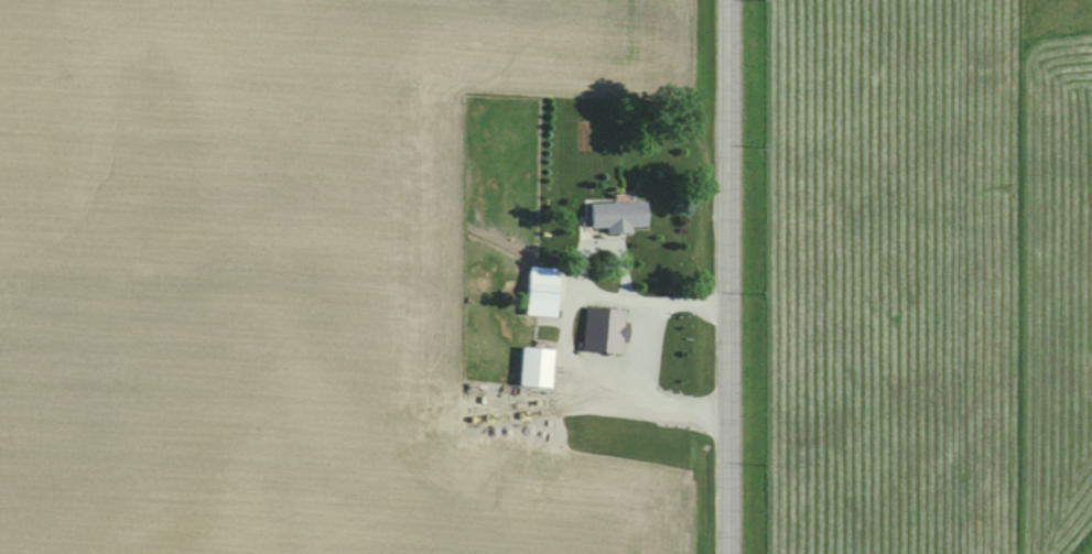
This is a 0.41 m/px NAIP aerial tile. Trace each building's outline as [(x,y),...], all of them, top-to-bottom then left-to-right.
[(647,203),(592,203),(592,229),(608,229),(608,234),(633,234),(633,228),(647,228),(647,203)] [(529,300),(560,300),(560,268),(530,268),(529,300)] [(584,352),(626,354),(628,309),(586,307),(584,352)] [(521,387),(552,388),(554,349),(523,347),(521,387)]
